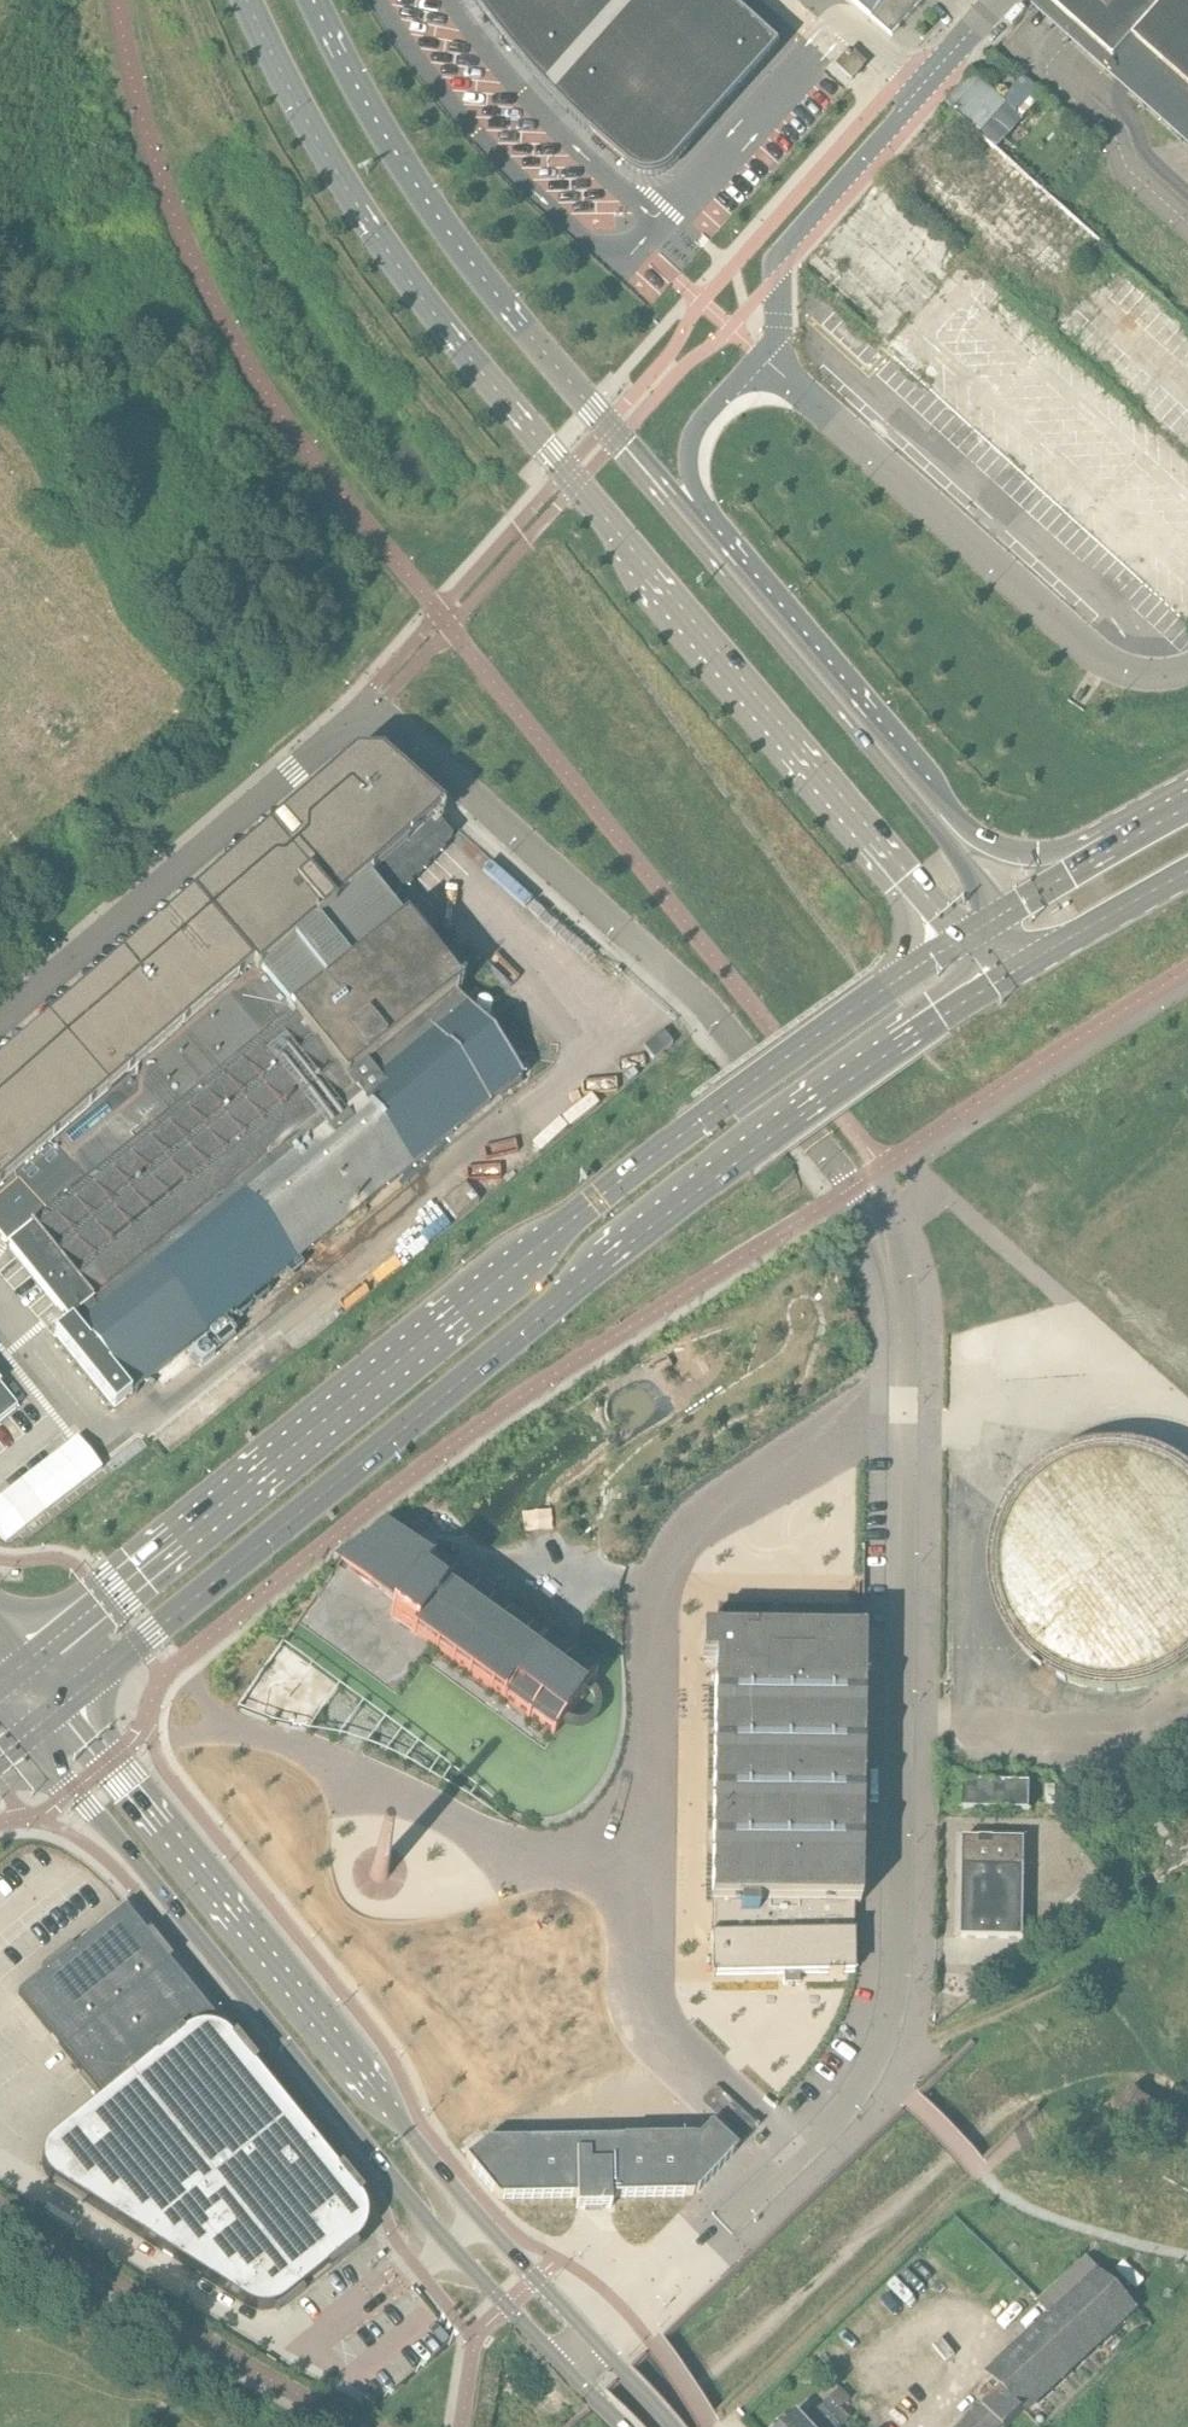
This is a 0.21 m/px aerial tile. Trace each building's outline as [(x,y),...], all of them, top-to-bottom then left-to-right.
[(484,16),(544,89),(551,96),(637,0),(474,0),(484,16)] [(551,96),(592,137),(630,171),(636,176),(643,179),(650,181),(658,180),(665,178),(670,175),(676,170),(783,51),(729,2),(723,9),(713,0),(637,0),(551,96)] [(892,37),(918,7),(924,0),(851,0),(892,37)] [(1077,26),(1115,61),(1134,40),(1156,60),(1187,89),(1187,0),(1049,0),(1077,26)] [(866,65),(851,52),(837,67),(852,81),(866,65)] [(947,104),(958,114),(980,134),(1006,105),(972,75),(947,104)] [(289,1018),(31,1227),(29,1228),(30,1229),(7,1249),(66,1323),(52,1335),(113,1410),(522,1079),(455,997),(461,992),(405,922),(404,923),(370,880),(442,818),(380,763),(354,763),(0,1067),(0,1190),(252,973),(257,979),(259,977),(291,1015),(291,1016),(290,1015),(288,1017),(289,1018)] [(662,1033),(643,1048),(654,1061),(673,1046),(662,1033)] [(479,1202),(466,1185),(443,1204),(456,1221),(479,1202)] [(0,1203),(0,1229),(5,1237),(32,1222),(16,1194),(0,1203)] [(9,1374),(0,1362),(0,1381),(9,1374)] [(5,1541),(106,1474),(83,1440),(0,1495),(0,1533),(5,1541)] [(996,1570),(996,1581),(997,1592),(999,1602),(1003,1613),(1007,1624),(1012,1633),(1018,1643),(1025,1651),(1033,1659),(1041,1667),(1050,1673),(1059,1679),(1070,1683),(1081,1687),(1093,1690),(1105,1692),(1118,1692),(1130,1691),(1142,1689),(1154,1686),(1165,1681),(1176,1675),(1186,1669),(1187,1667),(1187,1480),(1186,1478),(1176,1471),(1165,1465),(1154,1461),(1142,1457),(1131,1455),(1120,1454),(1108,1454),(1098,1456),(1087,1458),(1076,1461),(1066,1465),(1056,1470),(1046,1476),(1038,1483),(1030,1490),(1022,1498),(1016,1507),(1010,1517),(1005,1527),(1001,1537),(999,1548),(997,1558),(996,1570)] [(356,1549),(341,1560),(403,1605),(394,1616),(393,1615),(391,1618),(393,1620),(394,1618),(414,1634),(413,1635),(416,1636),(416,1635),(436,1649),(435,1651),(437,1652),(438,1651),(452,1661),(452,1663),(454,1664),(455,1663),(460,1667),(544,1728),(552,1734),(551,1736),(553,1738),(555,1736),(594,1682),(596,1679),(583,1669),(569,1659),(534,1634),(493,1605),(477,1593),(457,1579),(445,1570),(432,1561),(431,1562),(402,1541),(413,1526),(400,1517),(384,1529),(356,1549)] [(710,1939),(711,1939),(712,1977),(715,1977),(828,1975),(828,1976),(843,1976),(843,1975),(854,1974),(855,1937),(855,1934),(855,1906),(860,1906),(862,1636),(860,1636),(860,1610),(782,1608),(782,1635),(717,1634),(702,1634),(702,1662),(714,1662),(711,1904),(711,1936),(710,1936),(710,1939)] [(334,1685),(281,1646),(241,1703),(306,1725),(334,1685)] [(1034,1789),(968,1788),(967,1813),(1034,1814),(1034,1789)] [(962,1939),(1024,1940),(1026,1841),(964,1840),(962,1939)] [(19,1995),(103,2099),(50,2142),(46,2148),(43,2153),(42,2159),(43,2169),(44,2172),(48,2178),(161,2251),(247,2306),(256,2309),(265,2310),(272,2310),(278,2307),(359,2242),(365,2232),(367,2222),(366,2214),(365,2207),(308,2134),(211,2015),(125,1909),(19,1995)] [(741,2142),(756,2126),(717,2089),(713,2090),(703,2101),(703,2105),(741,2142)] [(488,2142),(466,2160),(499,2199),(573,2198),(576,2198),(577,2209),(611,2208),(611,2197),(616,2197),(685,2196),(693,2196),(737,2151),(735,2149),(711,2127),(709,2129),(698,2140),(694,2140),(694,2139),(653,2140),(624,2140),(624,2141),(599,2142),(524,2143),(524,2142),(488,2142)] [(1117,2249),(1102,2263),(1133,2295),(1149,2280),(1117,2249)] [(1002,2426),(1007,2426),(1024,2411),(1003,2388),(983,2407),(1002,2426)] [(851,2419),(842,2409),(851,2400),(841,2389),(806,2422),(798,2414),(785,2426),(842,2426),(851,2419)] [(983,2407),(962,2426),(1002,2426),(983,2407)]
